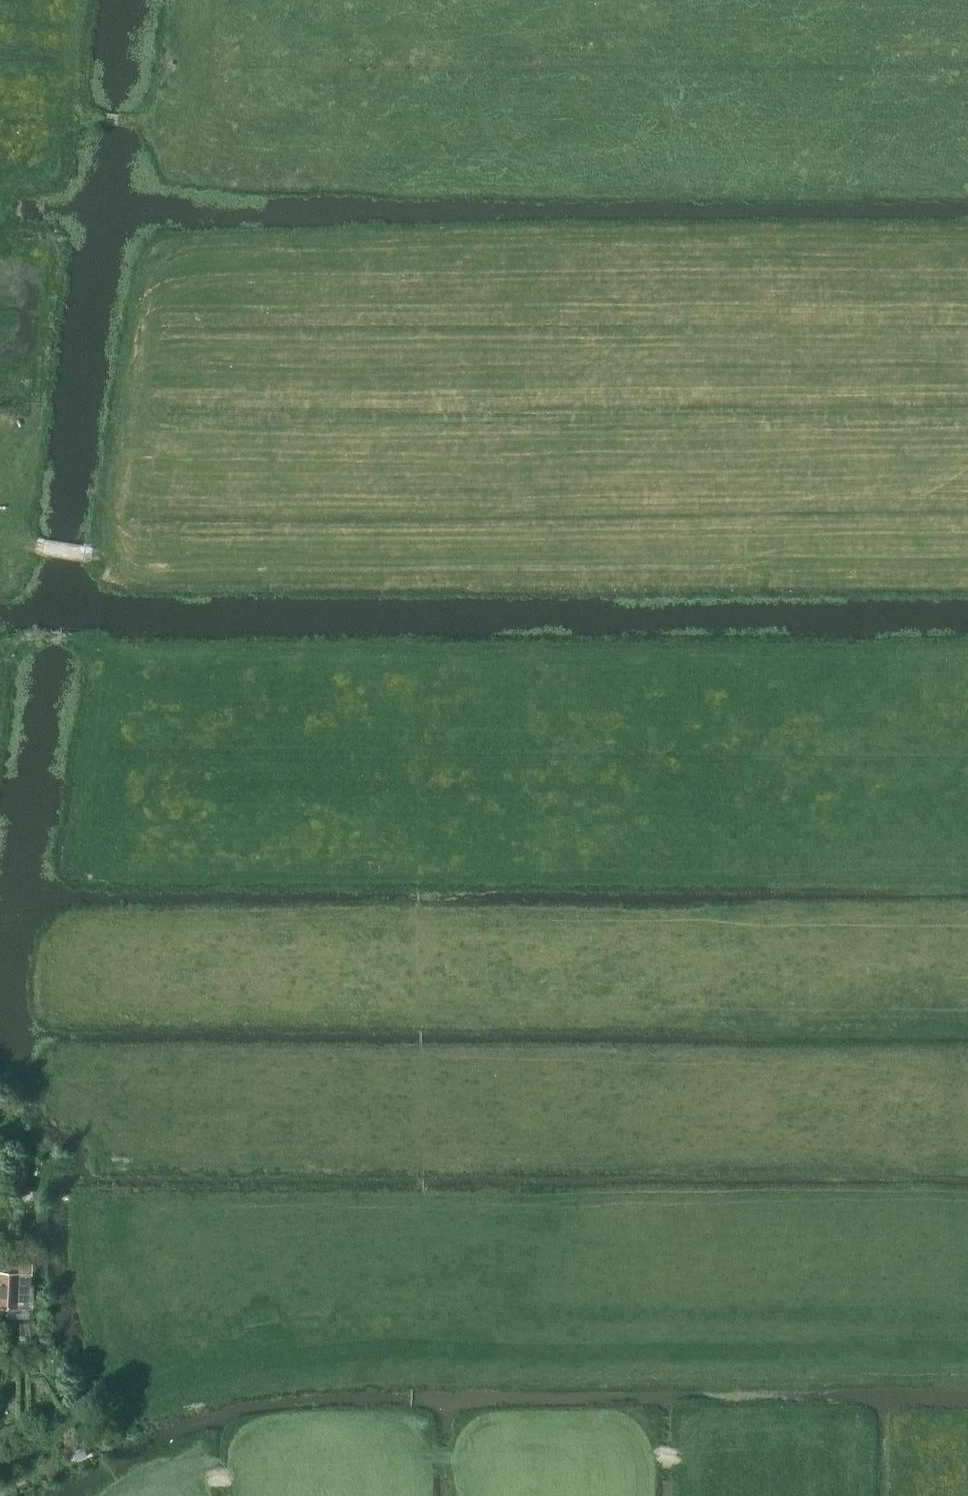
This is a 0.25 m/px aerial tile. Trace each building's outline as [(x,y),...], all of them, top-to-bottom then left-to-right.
[(31,1276),(31,1264),(11,1264),(11,1275),(0,1274),(0,1309),(33,1310),(34,1286),(31,1286),(31,1276)]
